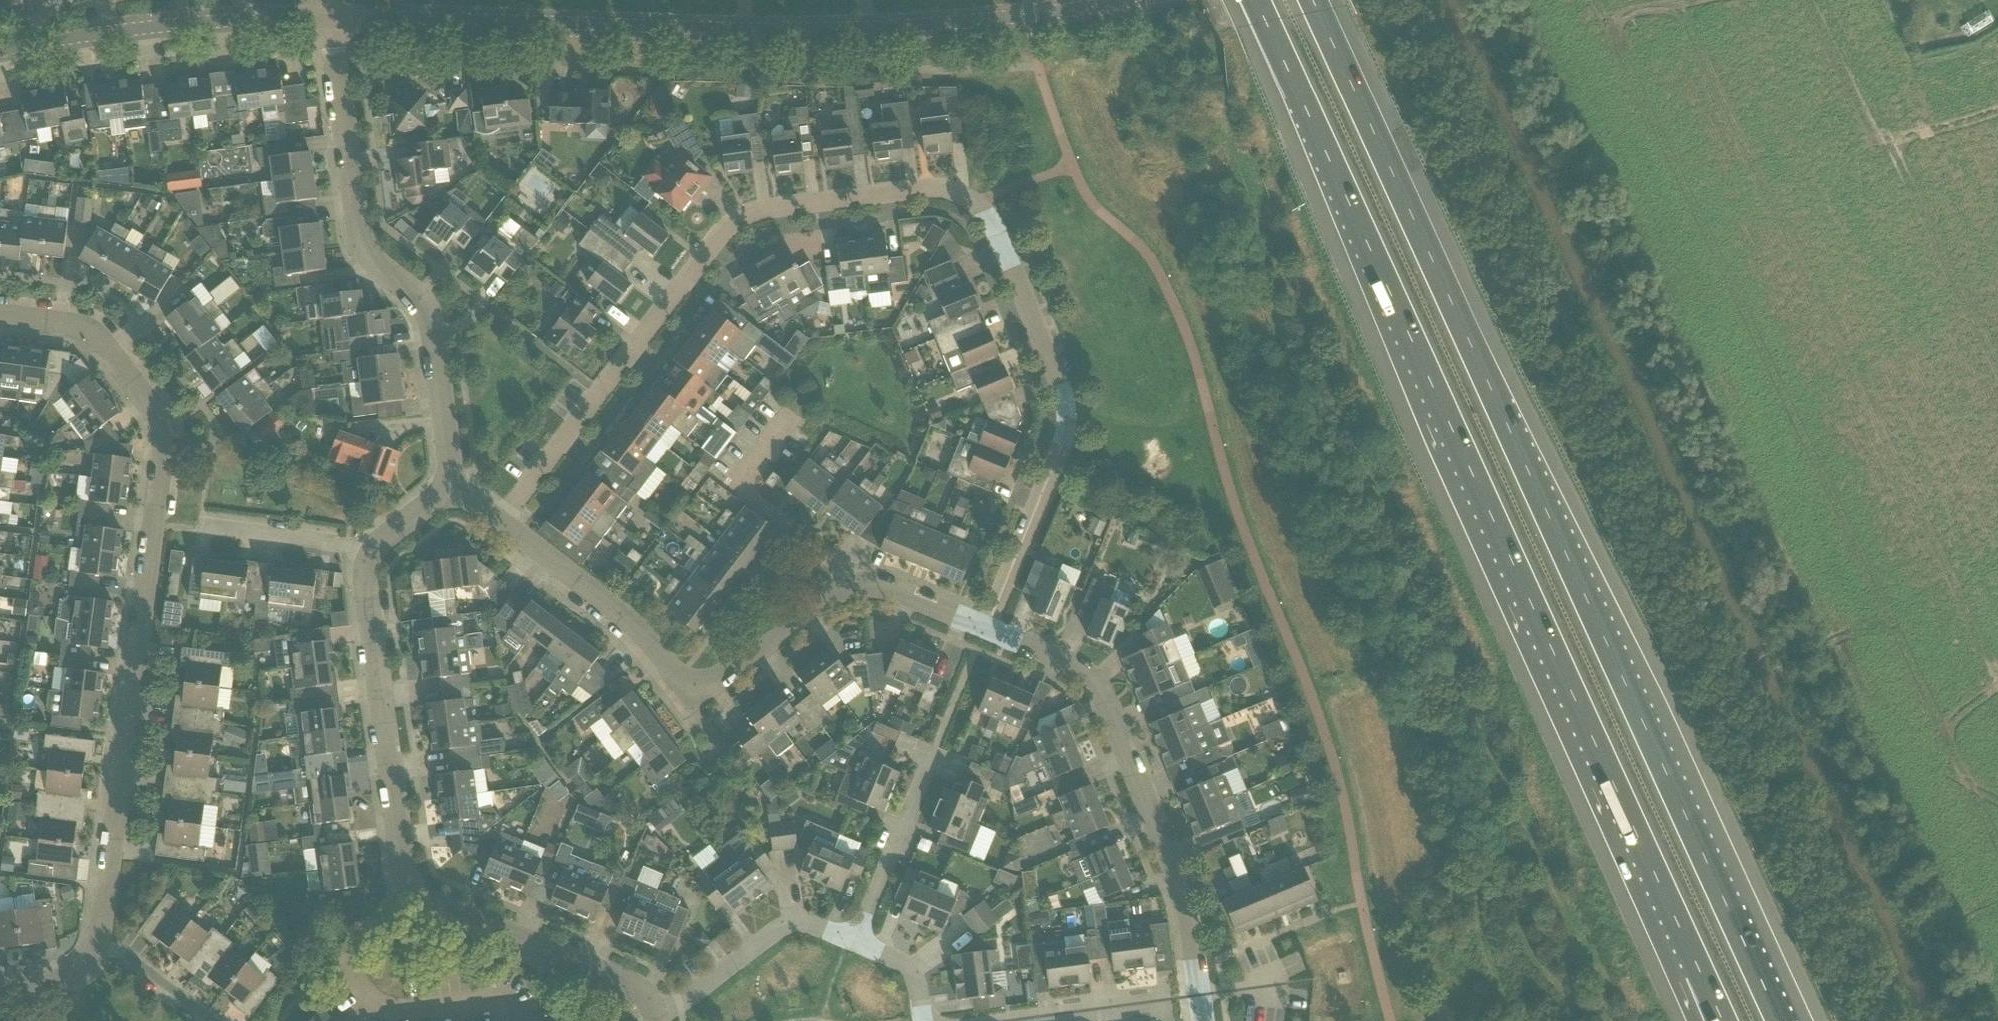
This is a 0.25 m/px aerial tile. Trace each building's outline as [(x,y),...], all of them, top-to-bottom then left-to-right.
[(3,8),(24,4),(24,0),(1,0),(3,8)] [(268,67),(256,68),(261,107),(263,106),(265,123),(278,121),(278,113),(285,112),(286,120),(286,124),(289,124),(309,121),(304,84),(282,87),(280,71),(268,73),(268,67)] [(261,107),(256,68),(247,70),(247,76),(235,77),(238,93),(225,95),(229,119),(249,116),(248,108),(261,107)] [(199,76),(188,77),(193,116),(206,114),(207,122),(229,119),(225,95),(214,97),(212,80),(200,82),(199,76)] [(118,79),(124,119),(125,131),(147,128),(148,134),(160,132),(156,103),(153,84),(142,86),(142,82),(130,83),(129,77),(118,79)] [(193,116),(188,77),(178,79),(179,85),(167,86),(167,87),(155,89),(155,84),(153,84),(156,103),(160,132),(161,132),(163,143),(183,140),(180,117),(193,116)] [(110,120),(124,119),(118,79),(108,80),(109,86),(97,88),(99,104),(87,105),(90,130),(111,128),(110,120)] [(652,96),(651,99),(668,98),(668,94),(661,83),(652,96)] [(753,87),(737,85),(736,97),(752,99),(753,87)] [(856,87),(857,97),(857,98),(866,97),(864,86),(856,87)] [(89,140),(87,129),(82,104),(69,107),(65,87),(44,91),(51,127),(63,125),(66,145),(89,140)] [(448,111),(471,109),(468,87),(446,89),(447,99),(451,99),(451,106),(448,107),(448,111)] [(493,134),(504,128),(531,124),(528,100),(508,103),(506,88),(481,91),(484,112),(473,113),(476,133),(479,134),(484,135),(488,135),(493,134)] [(925,156),(953,152),(949,120),(961,119),(957,88),(939,88),(940,98),(931,99),(934,118),(921,120),(925,156)] [(550,124),(608,125),(609,91),(577,90),(577,94),(551,93),(550,124)] [(13,117),(18,142),(39,138),(37,130),(51,127),(44,91),(22,95),(25,115),(13,117)] [(427,92),(400,96),(400,100),(394,101),(394,97),(387,97),(392,137),(432,132),(430,118),(434,117),(441,110),(431,104),(428,105),(427,92)] [(822,133),(826,169),(854,165),(850,133),(862,132),(857,97),(845,98),(846,110),(832,112),(835,131),(822,133)] [(871,127),(876,163),(904,159),(899,127),(911,125),(908,102),(882,106),(884,125),(871,127)] [(772,139),(777,175),(805,172),(803,157),(814,156),(808,107),(796,109),(797,117),(783,119),(785,138),(772,139)] [(457,112),(460,134),(472,133),(470,111),(457,112)] [(721,138),(726,174),(754,170),(750,138),(762,137),(759,114),(732,117),(735,136),(721,138)] [(6,145),(18,142),(13,117),(1,119),(0,116),(0,150),(6,148),(6,145)] [(656,193),(680,211),(690,198),(693,200),(711,177),(693,163),(702,151),(683,121),(664,132),(677,155),(666,169),(654,160),(641,177),(643,178),(634,190),(649,201),(656,193)] [(476,138),(463,139),(464,146),(468,151),(478,150),(476,138)] [(414,204),(427,203),(430,195),(429,185),(435,185),(434,171),(451,168),(448,140),(421,144),(423,158),(396,161),(399,189),(407,188),(408,198),(414,204)] [(273,179),(314,174),(311,152),(284,155),(283,145),(257,148),(260,167),(271,165),(273,179)] [(542,150),(533,162),(549,174),(558,162),(542,150)] [(24,172),(34,173),(36,161),(26,160),(24,172)] [(110,172),(111,182),(130,184),(128,170),(110,172)] [(181,190),(179,173),(167,175),(169,192),(181,190)] [(290,202),(317,199),(314,174),(273,179),(275,195),(263,197),(266,216),(292,212),(290,202)] [(147,197),(141,207),(153,214),(159,203),(147,197)] [(75,222),(91,223),(93,200),(77,198),(75,222)] [(457,236),(468,245),(487,221),(467,206),(461,213),(450,205),(441,218),(438,216),(423,237),(442,251),(451,239),(453,241),(457,236)] [(49,207),(40,206),(38,219),(25,217),(21,252),(40,255),(42,256),(49,207)] [(61,258),(64,258),(69,223),(55,221),(57,208),(49,207),(42,256),(43,256),(43,255),(61,258)] [(25,217),(23,225),(11,223),(13,211),(4,209),(0,242),(0,258),(3,258),(17,260),(20,261),(21,252),(25,217)] [(590,230),(632,262),(643,248),(654,256),(670,236),(641,214),(626,233),(602,215),(590,230)] [(570,222),(561,215),(552,226),(562,234),(570,222)] [(283,251),(323,246),(320,223),(294,226),(292,217),(266,220),(262,225),(264,236),(269,239),(281,237),(283,251)] [(411,227),(402,219),(395,227),(405,235),(411,227)] [(98,228),(80,259),(83,260),(98,269),(99,270),(123,227),(116,223),(110,234),(98,228)] [(222,241),(220,225),(196,229),(220,259),(229,258),(226,240),(222,241)] [(934,225),(929,233),(939,240),(944,232),(934,225)] [(499,230),(494,238),(492,240),(484,235),(477,246),(481,250),(466,269),(485,284),(494,272),(497,274),(500,269),(512,278),(534,249),(533,248),(539,240),(522,226),(512,240),(499,230)] [(123,227),(99,270),(100,271),(101,270),(117,280),(116,280),(118,281),(136,250),(125,243),(131,232),(123,227)] [(588,283),(617,305),(632,285),(621,276),(632,262),(590,230),(579,245),(603,264),(588,283)] [(880,286),(906,282),(903,257),(888,259),(885,234),(873,236),(873,239),(861,241),(868,287),(880,285),(880,286)] [(211,250),(200,236),(189,244),(201,258),(211,250)] [(849,239),(837,241),(840,265),(825,267),(828,292),(850,289),(851,297),(854,300),(858,300),(862,300),(866,298),(868,294),(867,287),(868,287),(861,241),(850,243),(849,239)] [(136,250),(118,281),(119,282),(119,281),(135,291),(137,292),(161,249),(154,245),(147,256),(136,250)] [(300,273),(326,270),(323,246),(283,251),(285,268),(273,269),(276,287),(301,284),(300,273)] [(798,268),(786,247),(765,260),(787,298),(788,297),(797,314),(816,318),(820,300),(804,296),(801,290),(807,286),(811,293),(823,286),(810,262),(798,268)] [(153,301),(156,303),(174,271),(162,265),(169,254),(161,249),(137,292),(138,292),(153,301)] [(787,298),(765,260),(743,272),(755,293),(744,300),(758,324),(781,311),(777,304),(787,298)] [(930,287),(958,275),(952,260),(924,272),(930,287)] [(209,294),(213,300),(219,307),(241,290),(231,276),(209,294)] [(562,298),(568,290),(557,282),(549,292),(560,301),(562,298)] [(978,304),(970,283),(938,296),(946,315),(929,322),(936,339),(981,321),(976,309),(974,310),(972,306),(978,304)] [(325,320),(348,317),(348,316),(365,314),(365,313),(362,291),(334,294),(333,284),(296,289),(299,307),(307,306),(309,321),(325,319),(325,320)] [(921,285),(913,298),(923,304),(931,290),(921,285)] [(561,319),(546,339),(567,355),(575,345),(584,351),(598,333),(589,326),(600,311),(570,288),(568,290),(562,298),(566,302),(556,315),(561,319)] [(265,295),(249,296),(259,309),(264,306),(266,300),(265,295)] [(179,335),(180,337),(219,307),(213,300),(203,308),(195,297),(166,319),(168,321),(179,335)] [(181,338),(193,353),(194,354),(216,337),(222,332),(214,322),(224,314),(219,307),(180,337),(181,338)] [(363,338),(391,334),(387,310),(365,313),(365,314),(348,316),(348,317),(325,320),(325,322),(325,324),(325,326),(326,328),(327,330),(328,331),(330,332),(331,333),(333,333),(334,333),(336,333),(338,333),(340,351),(345,351),(345,350),(365,348),(363,338)] [(700,328),(729,350),(743,361),(764,334),(734,311),(727,320),(714,310),(700,328)] [(936,339),(943,357),(960,350),(968,368),(999,355),(991,335),(985,337),(983,333),(986,332),(981,321),(936,339)] [(834,326),(835,335),(845,334),(844,325),(834,326)] [(264,326),(255,334),(261,342),(271,334),(264,326)] [(688,344),(717,366),(729,350),(700,328),(688,344)] [(819,328),(809,330),(811,339),(820,338),(819,328)] [(223,347),(216,337),(194,354),(193,353),(186,358),(188,360),(199,374),(200,376),(238,346),(233,339),(223,347)] [(789,343),(784,349),(795,357),(799,351),(789,343)] [(728,374),(717,366),(688,344),(674,361),(688,371),(680,381),(713,407),(721,396),(715,391),(728,374)] [(22,385),(26,349),(3,346),(0,366),(0,398),(20,400),(21,385),(22,385)] [(212,391),(213,393),(242,371),(234,361),(244,353),(238,346),(200,376),(201,377),(212,391)] [(401,377),(398,354),(371,357),(370,347),(365,348),(345,350),(345,351),(340,351),(333,352),(334,365),(347,364),(347,369),(359,367),(361,382),(401,377)] [(783,348),(782,351),(774,360),(785,369),(793,359),(795,357),(783,348)] [(26,349),(22,385),(21,385),(20,400),(39,403),(44,398),(49,400),(64,374),(47,372),(50,352),(26,349)] [(919,361),(915,350),(904,354),(909,365),(919,361)] [(968,368),(950,375),(957,392),(975,385),(982,403),(1014,390),(1006,370),(999,373),(998,369),(1000,368),(996,357),(1000,355),(999,355),(968,368)] [(315,387),(313,372),(300,374),(303,389),(315,387)] [(56,404),(64,397),(78,415),(106,394),(91,376),(76,388),(65,374),(64,374),(49,400),(56,404)] [(231,416),(269,386),(264,379),(254,387),(246,376),(217,398),(219,400),(230,414),(231,416)] [(377,404),(405,400),(401,377),(361,382),(363,397),(351,399),(354,417),(379,414),(377,404)] [(765,377),(753,393),(763,400),(775,385),(765,377)] [(656,386),(642,403),(671,425),(685,436),(686,435),(687,436),(697,424),(697,418),(696,416),(703,407),(668,380),(661,390),(656,386)] [(274,382),(273,383),(269,386),(275,393),(279,389),(274,382)] [(269,386),(231,416),(231,417),(232,417),(243,431),(242,431),(244,433),(273,411),(264,400),(275,393),(269,386)] [(979,445),(1011,458),(1019,438),(1013,435),(1014,431),(1017,433),(1022,420),(1011,392),(1014,391),(1014,390),(982,403),(989,420),(979,445)] [(84,440),(85,447),(114,440),(115,439),(104,425),(120,413),(106,394),(78,415),(70,422),(84,440)] [(658,442),(671,425),(642,403),(630,420),(658,442)] [(733,412),(729,419),(741,428),(751,416),(741,408),(738,406),(733,412)] [(932,422),(942,418),(938,406),(928,410),(932,422)] [(274,413),(252,429),(261,442),(283,426),(274,413)] [(708,413),(703,419),(715,428),(720,422),(708,413)] [(13,417),(3,416),(1,426),(11,428),(13,417)] [(617,436),(645,458),(658,442),(630,420),(617,436)] [(722,420),(702,447),(716,458),(736,430),(722,420)] [(389,482),(400,453),(371,442),(370,443),(339,432),(330,459),(342,464),(340,470),(361,478),(362,473),(389,482)] [(0,436),(0,457),(4,458),(5,446),(19,448),(20,439),(6,437),(0,436)] [(617,463),(609,473),(636,494),(656,467),(645,458),(617,436),(604,453),(617,463)] [(96,455),(93,478),(129,483),(132,459),(112,457),(114,440),(85,447),(87,454),(96,455)] [(53,448),(48,444),(44,443),(40,446),(49,455),(53,452),(53,448)] [(996,475),(1002,478),(1011,458),(979,445),(971,463),(954,456),(947,474),(992,492),(997,480),(995,479),(996,476),(996,475)] [(30,447),(28,459),(39,460),(41,448),(30,447)] [(882,462),(886,465),(891,458),(884,452),(881,456),(882,462)] [(4,458),(0,457),(0,479),(14,481),(15,473),(2,472),(4,458)] [(838,457),(834,463),(840,468),(845,462),(838,457)] [(786,489),(803,502),(834,463),(827,458),(819,468),(808,460),(786,489)] [(700,461),(699,462),(694,469),(704,477),(710,469),(700,461)] [(48,464),(32,462),(31,476),(33,476),(46,478),(48,464)] [(834,463),(803,502),(821,516),(825,510),(848,481),(847,481),(843,487),(833,479),(841,469),(834,463)] [(932,483),(936,472),(925,467),(923,473),(925,480),(932,483)] [(688,477),(698,484),(698,485),(704,477),(694,469),(688,477)] [(938,471),(935,478),(947,483),(950,476),(938,471)] [(774,472),(773,473),(765,483),(773,489),(782,478),(774,472)] [(589,473),(575,490),(616,521),(629,504),(628,503),(636,494),(609,473),(602,483),(589,473)] [(81,500),(79,513),(104,516),(106,503),(126,506),(129,483),(93,478),(90,501),(81,500)] [(13,490),(14,481),(0,479),(0,488),(13,490)] [(825,510),(843,524),(873,484),(866,479),(858,489),(848,481),(825,510)] [(27,483),(15,481),(14,489),(25,491),(27,483)] [(879,489),(878,489),(873,484),(843,524),(860,537),(861,535),(871,542),(888,511),(883,506),(882,508),(871,500),(879,489)] [(575,490),(563,507),(603,538),(616,521),(575,490)] [(962,519),(969,502),(959,497),(952,514),(962,519)] [(881,549),(901,558),(920,512),(912,509),(911,507),(898,501),(896,502),(894,501),(888,511),(871,542),(881,549)] [(997,518),(1005,511),(996,502),(989,510),(997,518)] [(603,538),(563,507),(549,524),(562,534),(555,543),(583,565),(603,538)] [(775,529),(746,507),(738,517),(727,509),(722,516),(762,546),(775,529)] [(668,520),(656,511),(648,521),(660,530),(668,520)] [(928,515),(920,512),(901,558),(921,566),(935,532),(923,527),(928,515)] [(86,537),(84,549),(120,554),(123,531),(103,528),(104,516),(79,513),(77,525),(78,525),(77,536),(86,537)] [(8,524),(10,515),(0,514),(0,523),(8,524)] [(720,541),(749,564),(762,546),(722,516),(717,523),(727,531),(720,541)] [(1093,518),(1087,531),(1100,537),(1106,524),(1105,524),(1095,519),(1093,518)] [(921,566),(941,575),(961,529),(952,525),(947,538),(935,532),(921,566)] [(963,544),(968,532),(961,529),(941,575),(962,583),(976,549),(963,544)] [(1109,530),(1096,565),(1109,570),(1122,534),(1109,530)] [(50,532),(41,531),(40,543),(49,544),(50,532)] [(696,551),(735,581),(749,564),(720,541),(712,552),(701,544),(696,551)] [(689,557),(694,550),(687,545),(682,551),(689,557)] [(71,571),(70,584),(95,587),(97,575),(117,577),(120,554),(84,549),(81,572),(71,571)] [(485,590),(496,575),(475,558),(476,556),(475,555),(474,558),(472,556),(465,557),(464,549),(449,551),(454,589),(465,588),(471,592),(475,586),(480,586),(485,590)] [(637,564),(639,562),(643,557),(633,549),(627,557),(637,564)] [(184,553),(172,551),(169,572),(182,573),(184,553)] [(413,595),(454,589),(449,551),(435,553),(436,561),(425,563),(426,571),(414,572),(411,577),(413,595)] [(735,581),(696,551),(691,557),(701,565),(693,576),(722,598),(735,581)] [(37,553),(34,576),(46,578),(49,555),(37,553)] [(189,595),(221,599),(225,563),(218,562),(218,558),(206,556),(205,561),(194,559),(189,595)] [(635,565),(624,556),(614,569),(626,578),(635,565)] [(1232,580),(1223,559),(1204,567),(1213,588),(1232,580)] [(256,590),(259,567),(249,566),(250,562),(238,560),(237,565),(225,563),(221,599),(256,604),(256,590)] [(1032,613),(1056,622),(1071,585),(1055,579),(1059,571),(1036,561),(1024,592),(1025,593),(1026,588),(1040,594),(1032,613)] [(269,606),(289,609),(293,572),(285,571),(286,566),(273,565),(273,569),(259,567),(256,590),(256,604),(255,615),(268,616),(269,606)] [(1169,570),(1171,580),(1183,578),(1181,567),(1169,570)] [(305,573),(293,572),(289,609),(310,612),(312,599),(326,601),(329,577),(317,575),(317,570),(305,569),(305,573)] [(709,616),(722,598),(693,576),(685,586),(675,578),(669,585),(709,616)] [(1122,632),(1131,610),(1133,602),(1130,595),(1115,589),(1116,588),(1093,578),(1078,615),(1079,615),(1081,611),(1095,617),(1087,635),(1110,645),(1117,630),(1122,632)] [(506,582),(493,598),(492,600),(503,609),(512,597),(517,591),(506,582)] [(94,600),(95,587),(70,584),(68,596),(60,600),(58,619),(110,626),(113,602),(94,600)] [(695,633),(709,616),(669,585),(664,591),(675,600),(666,610),(695,633)] [(41,594),(31,592),(28,615),(29,615),(40,617),(44,618),(45,608),(43,608),(43,603),(40,603),(41,594)] [(516,655),(524,645),(525,645),(531,637),(531,636),(548,614),(531,601),(526,608),(512,597),(503,609),(500,612),(501,614),(500,615),(513,626),(503,641),(504,646),(516,655)] [(447,616),(458,615),(455,599),(445,600),(447,616)] [(15,600),(13,614),(26,616),(28,601),(15,600)] [(164,624),(180,626),(183,602),(166,600),(164,624)] [(418,633),(421,656),(469,650),(467,636),(465,636),(462,614),(458,615),(447,616),(432,618),(433,631),(418,633)] [(531,636),(531,637),(549,650),(569,624),(557,615),(554,619),(548,614),(531,636)] [(110,626),(58,619),(56,618),(54,638),(62,645),(61,655),(86,659),(90,659),(92,647),(107,649),(110,626)] [(1131,681),(1181,660),(1173,639),(1175,638),(1169,623),(1136,637),(1141,651),(1122,659),(1131,681)] [(581,634),(569,624),(549,650),(540,661),(558,675),(567,664),(584,642),(578,637),(581,634)] [(278,670),(293,668),(330,663),(328,653),(333,652),(331,640),(327,641),(325,629),(301,632),(301,634),(273,638),(278,670)] [(1231,639),(1235,650),(1257,641),(1253,630),(1231,639)] [(27,636),(25,651),(37,652),(38,637),(27,636)] [(882,653),(867,655),(872,693),(879,692),(880,691),(885,690),(886,685),(902,691),(920,649),(900,641),(893,658),(882,653)] [(601,655),(584,642),(567,664),(558,675),(549,688),(558,695),(562,689),(584,704),(613,680),(602,667),(595,662),(601,655)] [(187,670),(185,683),(220,687),(223,667),(230,668),(232,653),(183,647),(180,669),(187,670)] [(920,649),(902,691),(902,692),(905,685),(924,693),(918,707),(929,712),(939,687),(928,683),(939,657),(920,649)] [(472,673),(469,650),(421,656),(424,679),(444,677),(446,690),(471,686),(470,673),(472,673)] [(831,650),(814,663),(838,694),(854,681),(864,694),(872,693),(867,655),(867,653),(851,655),(850,656),(858,664),(855,666),(847,672),(831,650)] [(7,663),(17,665),(18,655),(8,654),(7,663)] [(61,655),(59,666),(59,668),(69,669),(66,692),(54,691),(66,692),(101,697),(104,673),(84,671),(86,659),(61,655)] [(1190,681),(1181,660),(1131,681),(1140,702),(1159,694),(1164,705),(1206,688),(1206,687),(1195,692),(1190,681)] [(331,673),(330,663),(293,668),(296,688),(290,689),(292,702),(289,702),(289,703),(310,700),(334,697),(333,685),(337,684),(336,672),(331,673)] [(814,697),(805,705),(821,726),(831,719),(821,706),(838,694),(814,663),(797,676),(814,697)] [(521,672),(512,674),(514,685),(523,683),(521,672)] [(986,729),(994,732),(1013,688),(992,679),(979,711),(991,717),(986,729)] [(176,696),(174,717),(223,723),(225,709),(218,708),(220,687),(185,683),(184,697),(176,696)] [(514,686),(516,695),(520,713),(524,719),(532,709),(525,693),(524,684),(514,686)] [(428,704),(431,728),(466,723),(464,708),(474,707),(473,699),(471,686),(446,690),(448,701),(428,704)] [(1020,729),(1027,713),(1031,712),(1035,704),(1032,700),(1033,696),(1013,688),(994,732),(1002,736),(1007,723),(1020,729)] [(1150,724),(1158,745),(1209,725),(1200,704),(1211,700),(1206,688),(1164,705),(1169,716),(1150,724)] [(98,720),(101,697),(66,692),(54,691),(50,690),(47,710),(53,716),(52,727),(81,731),(83,718),(98,720)] [(779,690),(762,703),(792,742),(786,733),(802,721),(812,734),(821,726),(805,705),(796,712),(779,690)] [(623,726),(645,709),(632,692),(610,709),(601,697),(573,719),(584,733),(603,718),(615,733),(623,726)] [(300,716),(303,735),(339,730),(337,720),(342,720),(340,708),(336,708),(334,697),(310,700),(289,703),(290,707),(288,714),(300,716)] [(779,759),(777,757),(793,744),(792,742),(762,703),(745,715),(750,721),(732,735),(738,743),(731,748),(744,765),(759,753),(769,766),(779,759)] [(497,718),(512,715),(510,704),(495,706),(497,718)] [(623,726),(637,744),(663,724),(653,712),(649,715),(645,709),(623,726)] [(178,739),(176,752),(211,757),(214,736),(221,737),(223,723),(174,717),(171,738),(178,739)] [(900,731),(904,722),(892,717),(889,726),(900,731)] [(1261,727),(1267,742),(1285,734),(1279,720),(1261,727)] [(454,748),(455,761),(489,756),(504,755),(502,739),(483,741),(480,721),(466,723),(431,728),(434,751),(454,748)] [(872,733),(897,743),(901,732),(877,722),(872,733)] [(232,724),(226,741),(243,748),(250,730),(232,724)] [(651,762),(673,745),(668,739),(672,736),(663,724),(637,744),(628,750),(642,768),(650,761),(651,762)] [(15,725),(14,739),(28,741),(29,729),(21,728),(22,725),(15,725)] [(1009,777),(1020,770),(1030,764),(1075,746),(1067,725),(1034,738),(1039,751),(1019,759),(1017,764),(1015,760),(1007,776),(1009,777)] [(1218,746),(1209,725),(1158,745),(1167,767),(1187,759),(1191,770),(1222,757),(1217,746),(1218,746)] [(298,769),(343,764),(342,752),(346,752),(345,739),(340,740),(339,730),(303,735),(306,755),(296,757),(298,769)] [(92,763),(95,741),(46,735),(44,750),(51,751),(49,771),(84,775),(85,762),(92,763)] [(669,775),(686,762),(673,745),(651,762),(650,761),(642,768),(655,785),(653,787),(661,797),(676,785),(669,775)] [(971,746),(968,760),(981,763),(984,749),(971,746)] [(1084,766),(1075,746),(1030,764),(1020,770),(1022,775),(1033,771),(1034,772),(1046,767),(1051,779),(1084,766)] [(209,777),(211,757),(176,752),(175,766),(167,765),(165,786),(214,793),(216,778),(209,777)] [(853,757),(846,773),(891,792),(900,773),(866,759),(858,755),(853,757)] [(437,775),(440,799),(476,794),(473,771),(483,770),(483,769),(491,769),(489,756),(455,761),(457,773),(437,775)] [(1297,769),(1291,756),(1278,761),(1283,775),(1297,769)] [(1007,774),(1011,765),(995,757),(991,767),(1007,774)] [(538,763),(539,765),(532,771),(542,785),(556,774),(556,773),(545,758),(538,763)] [(967,772),(968,773),(991,783),(996,772),(971,762),(967,772)] [(349,775),(348,763),(343,764),(298,769),(270,773),(272,791),(294,788),(296,804),(311,802),(348,797),(346,788),(351,787),(349,775)] [(1227,778),(1220,774),(1216,764),(1193,774),(1197,785),(1178,793),(1187,815),(1234,795),(1227,778)] [(49,771),(49,772),(46,791),(39,791),(37,805),(86,811),(89,790),(82,789),(84,775),(49,771)] [(813,771),(795,786),(811,793),(818,777),(813,771)] [(883,812),(891,792),(846,773),(834,803),(842,806),(866,816),(870,806),(883,812)] [(570,780),(577,789),(585,783),(578,774),(570,780)] [(945,788),(937,808),(979,825),(977,825),(988,800),(981,797),(985,786),(958,774),(951,791),(945,788)] [(236,782),(235,792),(245,794),(247,784),(236,782)] [(591,808),(600,802),(604,798),(598,789),(592,793),(585,783),(577,789),(591,808)] [(12,785),(10,800),(21,801),(23,786),(12,785)] [(1055,824),(1100,805),(1092,785),(1059,798),(1064,811),(1052,816),(1055,824)] [(169,808),(167,822),(202,826),(205,805),(212,806),(214,793),(165,786),(162,807),(169,808)] [(1304,803),(1304,802),(1301,789),(1290,791),(1292,805),(1304,803)] [(604,798),(600,802),(609,814),(621,805),(612,793),(604,798)] [(467,847),(490,829),(502,819),(493,807),(478,809),(476,794),(440,799),(443,822),(463,819),(467,847)] [(1234,795),(1187,815),(1196,836),(1215,828),(1220,839),(1244,830),(1247,828),(1234,795)] [(1035,796),(1013,805),(1014,819),(1040,809),(1035,796)] [(327,833),(352,830),(351,820),(355,819),(354,807),(349,807),(348,797),(311,802),(315,835),(327,833)] [(8,814),(27,817),(29,804),(10,801),(8,814)] [(767,804),(770,826),(773,851),(785,849),(781,824),(778,802),(767,804)] [(86,811),(37,805),(35,819),(42,820),(40,841),(75,845),(76,831),(84,832),(86,811)] [(575,816),(586,821),(591,810),(580,805),(575,816)] [(1072,852),(1086,846),(1082,837),(1109,826),(1100,805),(1055,824),(1059,832),(1071,826),(1076,839),(1068,842),(1072,851),(1072,852)] [(942,833),(938,843),(968,856),(981,826),(979,825),(937,808),(929,828),(942,833)] [(663,821),(656,812),(648,818),(655,828),(663,821)] [(1269,825),(1273,836),(1288,830),(1282,816),(1267,822),(1269,825)] [(800,874),(821,883),(840,835),(807,821),(800,837),(804,861),(805,861),(800,874)] [(200,846),(202,826),(167,822),(165,835),(158,834),(156,856),(205,862),(207,847),(200,846)] [(781,824),(785,849),(798,847),(795,822),(781,824)] [(251,843),(266,841),(264,823),(249,825),(251,843)] [(503,831),(502,833),(490,829),(467,847),(492,857),(484,875),(506,884),(520,851),(524,840),(503,831)] [(318,870),(320,869),(357,865),(355,855),(360,854),(358,842),(354,843),(352,830),(327,833),(315,835),(315,836),(303,838),(304,851),(315,849),(318,870)] [(647,835),(644,844),(653,847),(656,839),(647,835)] [(861,844),(843,836),(840,835),(821,883),(841,891),(849,873),(860,877),(870,854),(859,849),(861,844)] [(73,858),(75,845),(40,841),(37,861),(30,860),(28,875),(77,881),(80,859),(73,858)] [(743,850),(744,851),(736,857),(735,855),(726,854),(721,858),(754,901),(771,887),(759,871),(771,862),(755,841),(743,850)] [(535,875),(547,880),(562,843),(560,847),(549,843),(545,851),(541,860),(520,851),(506,884),(528,893),(535,875)] [(551,903),(573,912),(586,879),(593,863),(571,855),(574,848),(562,843),(547,880),(558,884),(551,903)] [(266,844),(261,845),(245,847),(247,863),(244,864),(242,878),(249,877),(249,879),(270,876),(266,844)] [(1089,855),(1086,846),(1072,852),(1072,851),(1067,853),(1080,884),(1125,865),(1117,844),(1089,855)] [(1264,855),(1269,866),(1278,862),(1273,851),(1264,855)] [(1253,889),(1247,874),(1248,874),(1240,854),(1229,858),(1257,926),(1277,917),(1264,885),(1253,889)] [(1002,868),(1016,872),(1019,860),(1019,858),(1006,855),(1002,868)] [(15,859),(3,858),(1,871),(13,873),(15,859)] [(754,901),(721,858),(703,871),(708,878),(698,885),(714,906),(724,898),(736,914),(754,901)] [(1237,934),(1257,926),(1229,858),(1229,859),(1233,869),(1225,872),(1229,882),(1235,897),(1223,902),(1237,934)] [(1287,858),(1278,862),(1298,909),(1318,900),(1304,868),(1293,873),(1287,858)] [(1277,917),(1298,909),(1278,862),(1269,866),(1275,880),(1264,885),(1277,917)] [(586,879),(573,912),(594,921),(602,902),(613,907),(623,883),(612,878),(614,872),(593,863),(586,879)] [(306,894),(308,906),(361,899),(360,887),(364,886),(363,874),(358,875),(357,865),(320,869),(318,870),(321,892),(306,894)] [(1089,905),(1103,903),(1101,899),(1134,886),(1125,865),(1080,884),(1089,905)] [(921,925),(935,892),(916,884),(919,875),(907,870),(897,893),(909,898),(901,916),(921,925)] [(1023,873),(1025,886),(1037,884),(1036,871),(1023,873)] [(209,891),(216,882),(206,874),(199,882),(209,891)] [(265,879),(252,881),(254,893),(267,892),(265,879)] [(940,881),(936,892),(935,892),(921,925),(942,934),(951,912),(956,915),(973,902),(967,892),(960,890),(958,885),(944,879),(940,881)] [(617,930),(639,939),(653,906),(659,890),(637,882),(635,888),(623,883),(613,907),(625,912),(617,930)] [(60,890),(65,901),(76,896),(72,886),(71,885),(70,886),(60,890)] [(690,911),(678,906),(681,899),(659,890),(653,906),(639,939),(661,948),(668,930),(680,934),(690,911)] [(171,949),(192,921),(176,908),(180,903),(168,894),(138,933),(156,946),(160,940),(171,949)] [(35,951),(57,948),(51,899),(36,901),(37,908),(17,911),(22,946),(34,944),(35,951)] [(963,916),(971,926),(991,911),(983,901),(963,916)] [(978,936),(998,921),(1011,911),(1003,901),(991,911),(971,926),(978,936)] [(263,911),(255,902),(246,911),(255,921),(263,914),(264,913),(263,911)] [(1125,902),(1105,905),(1110,933),(1129,930),(1125,902)] [(8,955),(7,948),(22,946),(17,911),(0,913),(0,956),(8,955)] [(1040,925),(1038,914),(1028,915),(1030,926),(1040,925)] [(194,976),(224,936),(213,928),(209,934),(192,921),(171,949),(182,957),(177,963),(194,976)] [(918,926),(901,921),(894,946),(911,951),(918,926)] [(1151,930),(1130,933),(1135,969),(1156,966),(1154,952),(1172,950),(1168,923),(1150,925),(1151,930)] [(1109,929),(1097,931),(1100,959),(1112,958),(1114,971),(1135,969),(1130,933),(1109,936),(1109,929)] [(703,931),(692,939),(700,949),(711,941),(703,931)] [(1088,961),(1100,959),(1097,931),(1096,931),(1096,936),(1084,939),(1085,947),(1065,950),(1070,985),(1091,982),(1088,961)] [(226,991),(248,963),(231,951),(235,945),(224,936),(194,976),(211,989),(215,983),(226,991)] [(976,941),(978,952),(953,956),(956,978),(991,973),(990,962),(999,961),(998,950),(996,939),(976,941)] [(1034,964),(1035,972),(1035,974),(1047,972),(1049,988),(1070,985),(1065,950),(1064,950),(1063,942),(1039,945),(1032,946),(1034,964)] [(286,970),(297,961),(293,955),(281,964),(286,970)] [(250,1018),(280,979),(268,970),(264,976),(248,963),(226,991),(237,999),(233,1005),(250,1018)] [(978,997),(980,1010),(1005,1006),(1003,989),(997,984),(993,984),(991,973),(956,978),(959,1000),(978,997)] [(1038,1002),(1037,992),(1027,993),(1028,1003),(1038,1002)] [(320,1010),(311,1020),(334,1020),(320,1010)]
